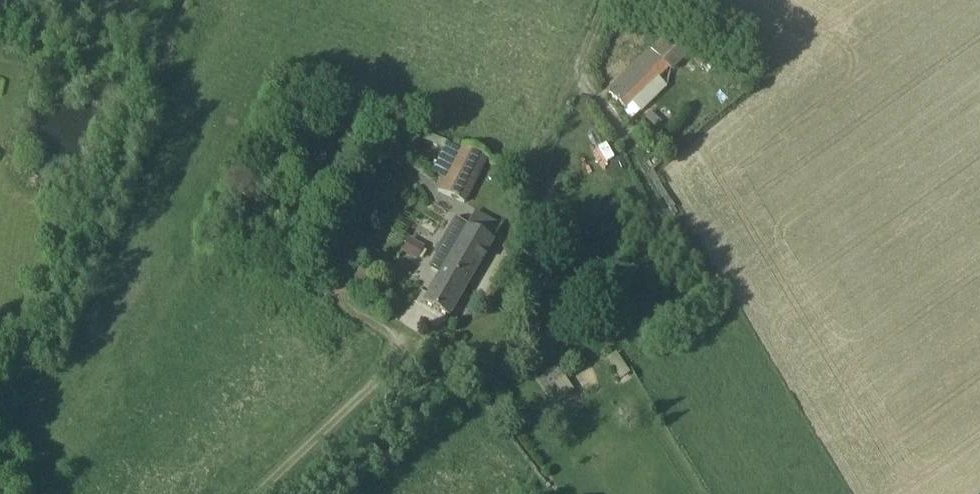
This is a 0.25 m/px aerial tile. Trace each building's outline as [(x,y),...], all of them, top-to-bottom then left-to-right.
[(627,109),(658,79),(668,68),(671,72),(686,56),(691,50),(670,31),(651,50),(648,47),(607,88),(627,109)] [(691,50),(686,56),(696,66),(705,56),(695,46),(691,50)] [(486,161),(456,147),(442,175),(444,176),(437,189),(465,203),(486,161)] [(445,261),(423,303),(448,319),(497,223),(475,211),(468,224),(451,216),(431,255),(445,261)] [(406,237),(398,252),(414,260),(422,245),(406,237)]
